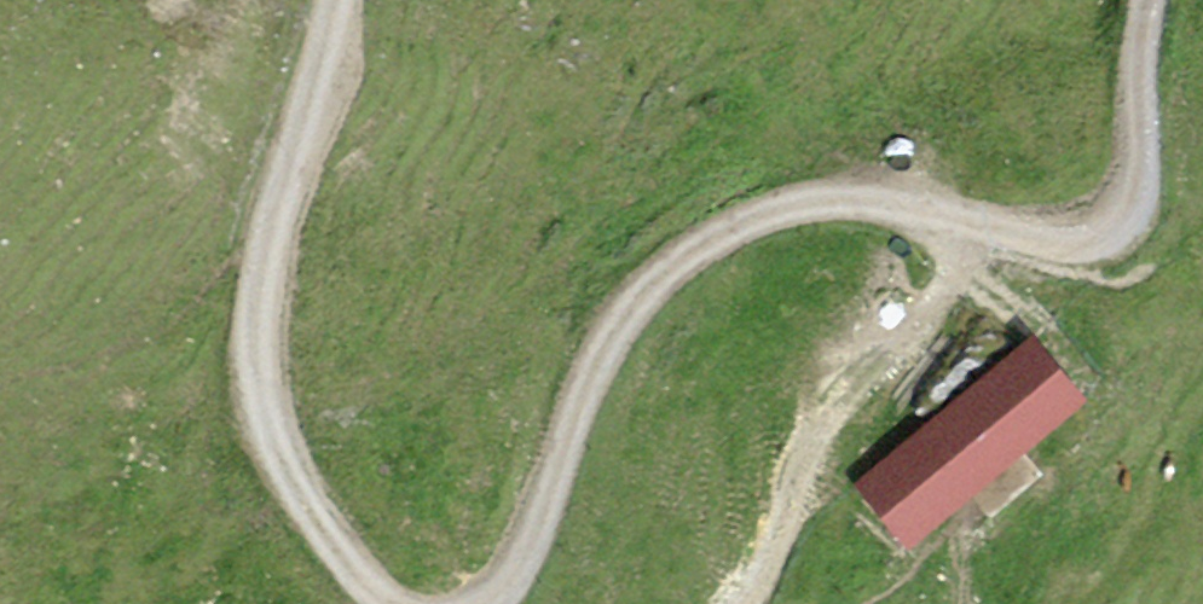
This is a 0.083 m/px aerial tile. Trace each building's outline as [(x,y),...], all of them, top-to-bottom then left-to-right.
[(1036,351),(858,504),(912,567),(1090,414),(1036,351)]
